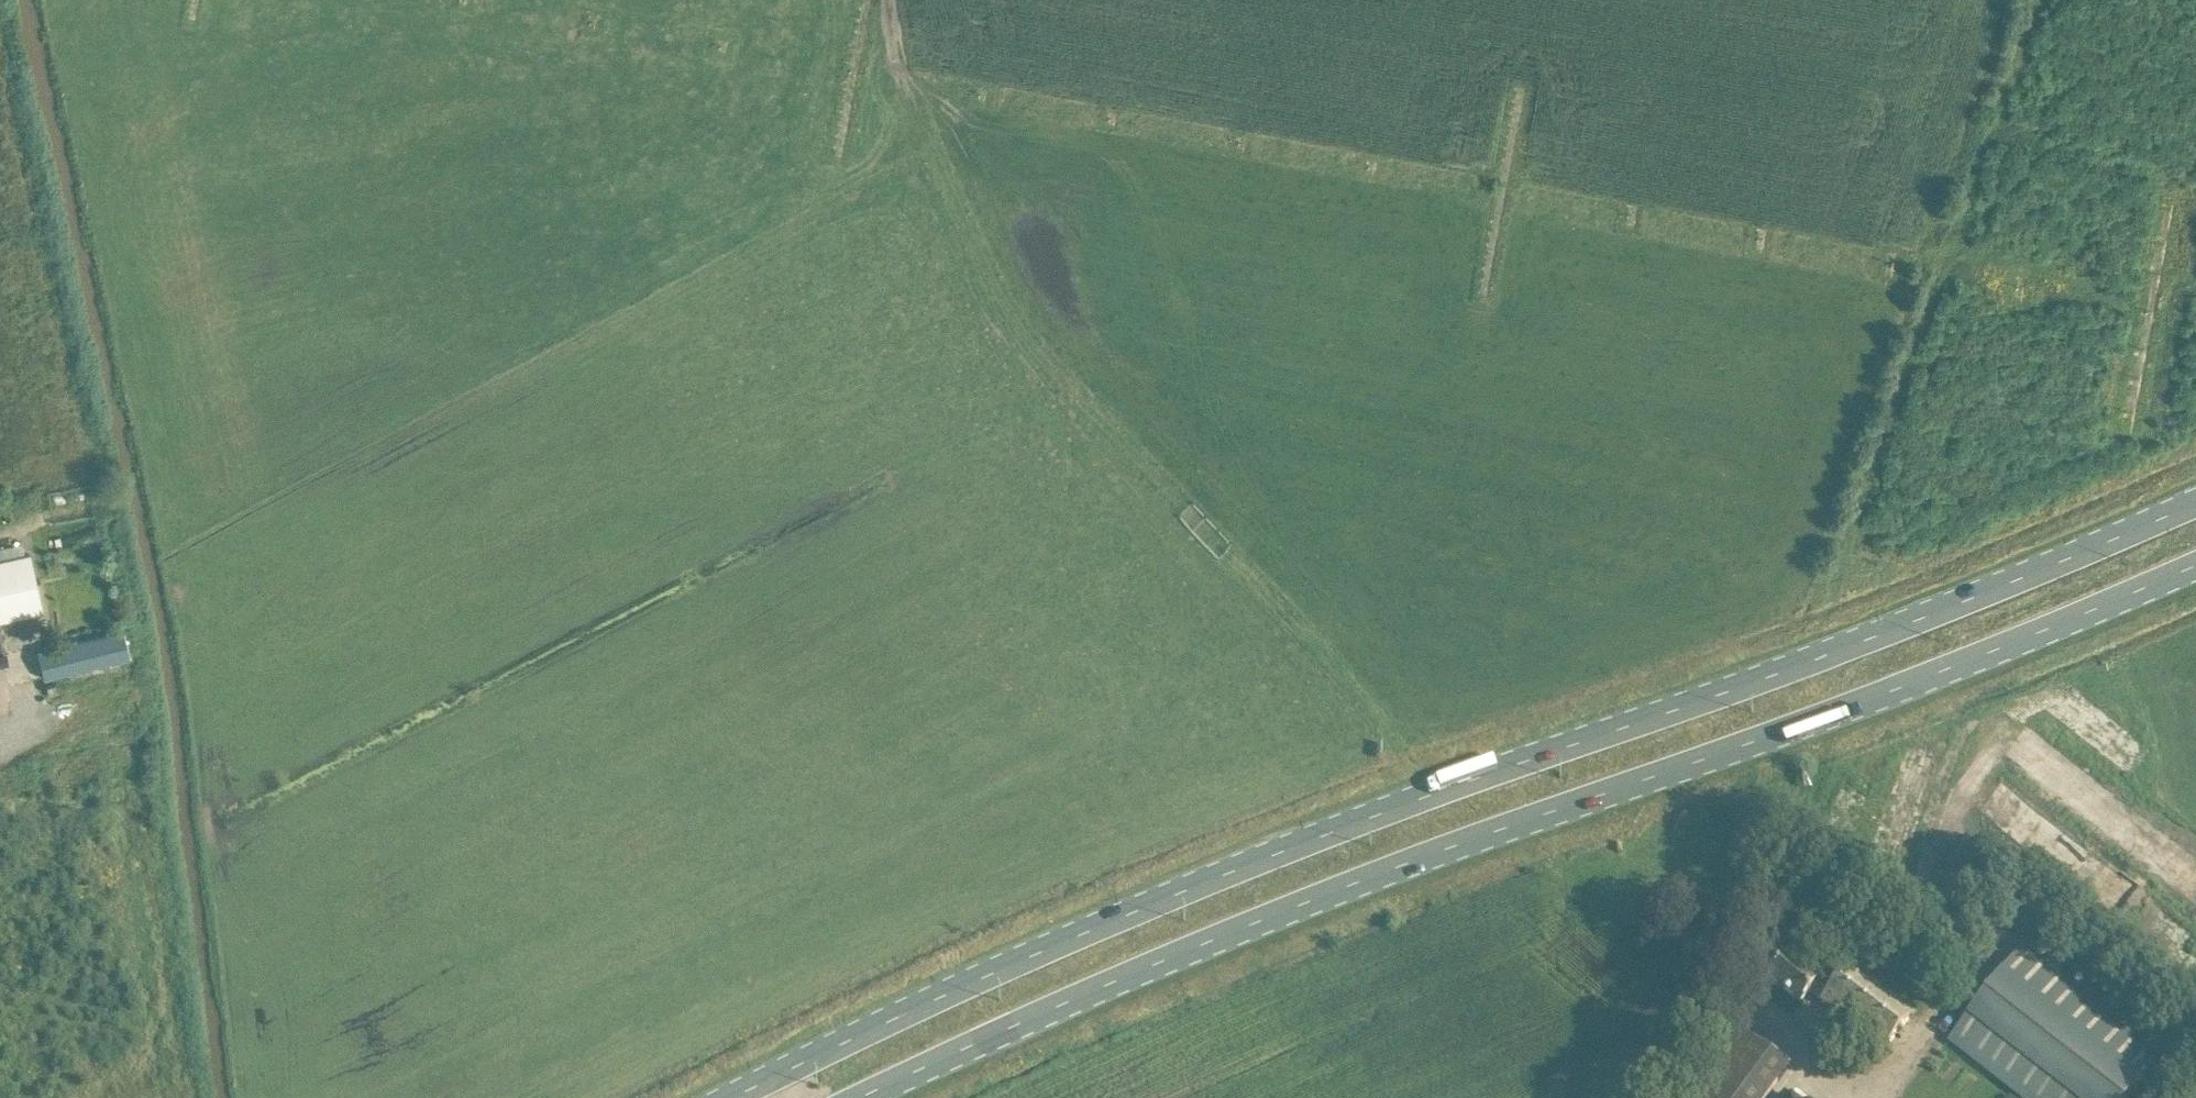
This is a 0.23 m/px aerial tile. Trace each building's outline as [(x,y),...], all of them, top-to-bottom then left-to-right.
[(40,608),(28,554),(0,560),(0,617),(40,608)] [(38,651),(44,678),(130,657),(123,630),(38,651)] [(1961,1023),(1948,1041),(2021,1097),(2127,1097),(2160,1056),(2021,947),(1961,1023)] [(1799,1003),(1809,991),(1884,1050),(1915,1011),(1853,962),(1832,988),(1786,953),(1767,977),(1799,1003)] [(1789,1066),(1739,1029),(1689,1097),(1766,1097),(1789,1066)]
